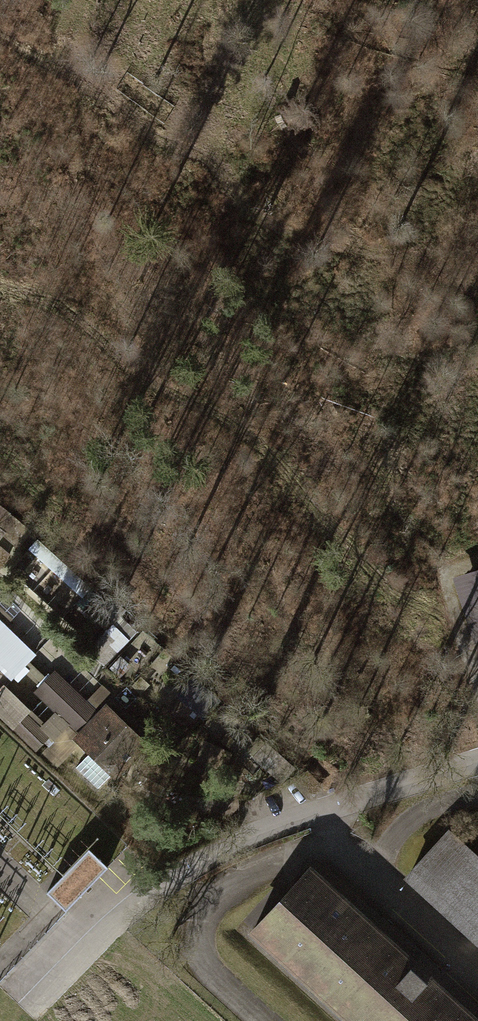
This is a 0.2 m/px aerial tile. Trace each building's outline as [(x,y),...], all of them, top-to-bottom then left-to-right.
[(477,639),(477,568),(452,577),(472,641),(477,639)] [(105,597),(90,584),(84,592),(95,605),(105,597)] [(122,618),(90,649),(105,661),(134,633),(122,618)] [(0,623),(0,665),(11,676),(33,656),(0,623)] [(118,661),(110,668),(123,682),(132,675),(118,661)] [(67,724),(78,734),(95,716),(52,674),(37,689),(70,721),(67,724)] [(105,706),(95,716),(78,734),(73,739),(87,753),(74,766),(96,786),(109,772),(113,776),(144,744),(105,706)] [(46,736),(27,718),(15,727),(33,747),(46,736)] [(409,876),(477,939),(477,863),(447,835),(409,876)] [(89,848),(46,892),(65,911),(109,868),(89,848)] [(309,870),(475,1020),(477,1020),(477,1005),(319,859),(309,870)] [(309,870),(253,931),(352,1020),(475,1020),(309,870)]
